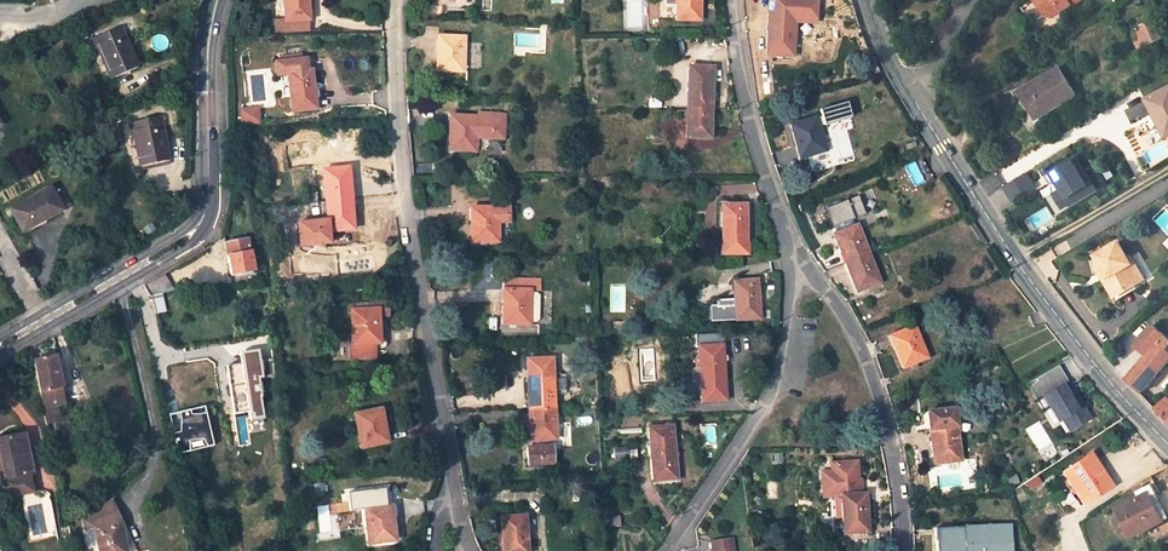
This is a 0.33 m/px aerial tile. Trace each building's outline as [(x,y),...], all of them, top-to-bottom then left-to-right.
[(285,21),(309,19),(307,0),(283,0),(285,21)] [(700,0),(677,0),(676,20),(699,21),(700,0)] [(1046,16),(1053,17),(1063,10),(1057,9),(1053,12),(1048,5),(1044,7),(1039,0),(1036,0),(1035,1),(1046,16)] [(1068,6),(1069,8),(1080,0),(1039,0),(1044,7),(1048,5),(1053,12),(1057,9),(1063,10),(1068,6)] [(767,22),(766,55),(793,56),(795,23),(767,22)] [(1144,45),(1159,39),(1151,22),(1137,29),(1141,37),(1144,45)] [(138,67),(129,46),(120,26),(92,39),(110,79),(138,67)] [(437,37),(437,70),(463,71),(464,38),(437,37)] [(1141,37),(1133,41),(1136,49),(1144,45),(1141,37)] [(315,109),(311,70),(307,71),(306,60),(276,63),(278,76),(280,76),(283,97),(291,96),(292,112),(315,109)] [(689,67),(687,108),(711,109),(712,68),(689,67)] [(1033,116),(1053,104),(1054,108),(1074,96),(1057,68),(1019,92),(1033,116)] [(1167,130),(1167,88),(1146,99),(1151,110),(1157,108),(1167,130)] [(848,103),(822,111),(826,126),(852,118),(848,103)] [(241,125),(261,124),(260,107),(240,107),(241,125)] [(709,138),(711,109),(687,108),(686,137),(709,138)] [(1165,137),(1167,136),(1167,130),(1157,108),(1151,110),(1165,137)] [(450,116),(449,150),(475,151),(475,137),(503,139),(504,114),(477,112),(476,118),(450,116)] [(139,167),(169,160),(160,117),(130,124),(139,167)] [(826,150),(816,117),(790,125),(799,158),(804,156),(807,169),(834,161),(830,148),(826,150)] [(348,169),(323,171),(326,201),(350,199),(348,169)] [(1003,186),(1011,202),(1037,189),(1029,173),(1003,186)] [(1079,204),(1097,193),(1090,181),(1072,192),(1079,204)] [(22,232),(62,210),(49,187),(9,209),(22,232)] [(326,201),(329,232),(353,229),(350,199),(326,201)] [(834,227),(854,219),(847,201),(826,210),(834,227)] [(746,242),(746,205),(722,206),(723,243),(721,243),(721,254),(748,254),(748,242),(746,242)] [(470,209),(471,242),(497,241),(497,224),(508,224),(508,208),(470,209)] [(845,263),(868,254),(856,226),(834,234),(845,263)] [(225,243),(231,275),(253,271),(247,239),(225,243)] [(1130,264),(1118,243),(1096,255),(1101,262),(1109,277),(1104,280),(1114,296),(1136,283),(1127,266),(1130,264)] [(879,282),(868,254),(845,263),(856,291),(879,282)] [(1144,278),(1134,261),(1130,264),(1127,266),(1136,283),(1144,278)] [(1095,265),(1104,280),(1109,277),(1101,262),(1095,265)] [(161,292),(174,289),(163,273),(148,282),(152,299),(163,297),(161,292)] [(540,280),(503,279),(502,289),(540,291),(540,280)] [(759,318),(756,281),(733,283),(736,320),(759,318)] [(502,289),(502,310),(502,324),(540,324),(540,323),(546,323),(549,320),(549,295),(547,292),(540,292),(540,291),(502,289)] [(155,313),(166,310),(163,297),(152,299),(155,313)] [(379,342),(377,304),(351,306),(353,344),(350,344),(350,359),(375,358),(374,343),(379,342)] [(1135,345),(1147,355),(1126,381),(1141,392),(1167,361),(1167,338),(1152,325),(1135,345)] [(902,367),(927,357),(914,326),(889,336),(902,367)] [(725,400),(722,347),(698,347),(701,401),(725,400)] [(259,349),(243,353),(251,419),(265,418),(259,377),(264,377),(259,349)] [(32,361),(42,408),(64,404),(55,356),(32,361)] [(554,409),(552,360),(527,360),(529,410),(554,409)] [(1052,418),(1076,404),(1063,382),(1039,397),(1052,418)] [(1155,409),(1167,422),(1167,400),(1166,398),(1155,409)] [(205,406),(170,415),(179,453),(214,444),(205,406)] [(927,411),(934,464),(960,461),(954,408),(927,411)] [(354,414),(361,447),(387,442),(380,409),(354,414)] [(529,410),(531,440),(533,440),(533,447),(527,448),(528,465),(553,463),(552,447),(548,447),(548,439),(555,439),(554,409),(529,410)] [(49,422),(51,432),(61,431),(58,420),(49,422)] [(648,429),(653,481),(676,479),(671,426),(648,429)] [(5,497),(32,492),(28,474),(31,473),(23,434),(0,439),(0,458),(1,462),(0,463),(0,473),(5,497)] [(1107,490),(1094,469),(1097,466),(1089,454),(1063,472),(1084,505),(1107,490)] [(867,531),(865,494),(861,494),(861,487),(858,487),(857,482),(859,482),(858,480),(857,461),(831,463),(831,471),(821,472),(822,486),(831,485),(832,495),(841,495),(843,533),(867,531)] [(1094,469),(1107,490),(1111,487),(1097,466),(1094,469)] [(1167,519),(1167,518),(1158,499),(1160,499),(1151,484),(1137,491),(1140,497),(1117,509),(1132,538),(1167,519)] [(823,496),(832,495),(831,485),(822,486),(823,496)] [(98,550),(126,550),(120,521),(116,522),(111,501),(82,519),(84,530),(93,528),(98,550)] [(395,539),(390,507),(365,510),(367,528),(369,542),(395,539)] [(352,511),(354,529),(367,528),(365,510),(352,511)] [(503,550),(527,550),(524,516),(501,518),(503,550)] [(961,528),(935,529),(937,550),(963,550),(961,528)] [(729,538),(724,539),(726,550),(718,550),(732,550),(729,538)]
